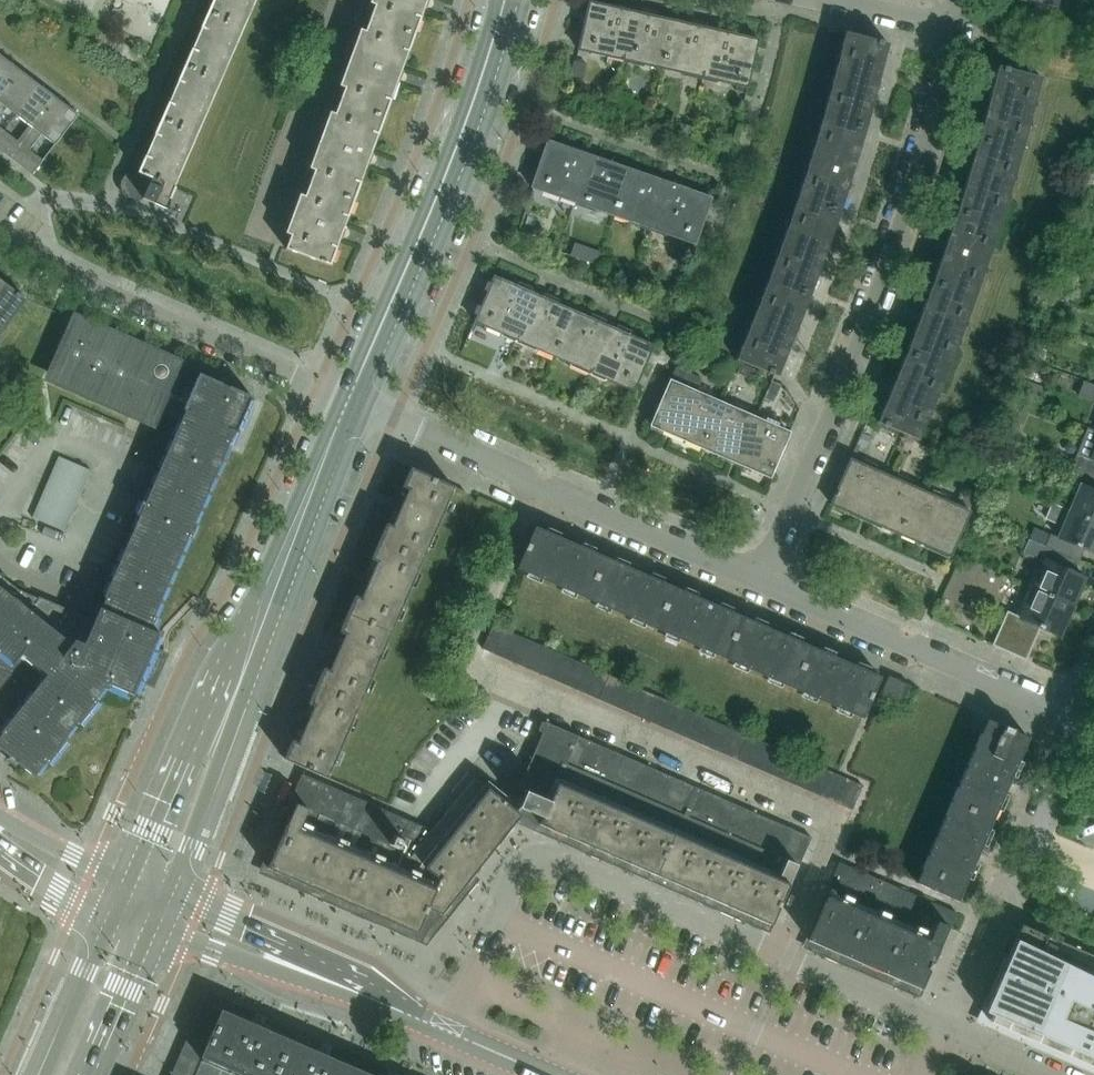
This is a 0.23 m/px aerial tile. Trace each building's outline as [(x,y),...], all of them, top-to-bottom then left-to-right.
[(120,187),(120,190),(121,192),(122,195),(124,197),(125,198),(127,199),(129,200),(132,200),(133,201),(135,201),(136,201),(138,201),(139,200),(140,200),(143,198),(166,208),(176,186),(173,185),(255,0),(212,0),(138,171),(136,171),(135,171),(134,171),(132,171),(131,172),(130,172),(128,173),(127,174),(125,175),(122,178),(121,181),(120,184),(120,187)] [(427,0),(376,0),(366,27),(411,44),(427,0)] [(589,2),(578,49),(661,68),(673,20),(589,2)] [(673,20),(661,68),(747,87),(758,39),(673,20)] [(366,27),(339,101),(383,118),(411,44),(366,27)] [(888,43),(845,32),(823,116),(866,128),(888,43)] [(20,70),(1,56),(0,57),(0,97),(20,70)] [(573,61),(570,76),(583,79),(586,64),(573,61)] [(997,66),(978,139),(1022,150),(1041,77),(997,66)] [(0,97),(0,109),(3,105),(16,115),(39,85),(20,70),(0,97)] [(0,137),(0,150),(13,160),(58,99),(39,85),(16,115),(29,125),(17,141),(4,131),(0,137)] [(58,99),(13,160),(32,175),(33,173),(43,161),(29,150),(41,134),(55,145),(78,114),(58,99)] [(383,118),(339,101),(312,176),(356,192),(383,118)] [(840,212),(866,128),(823,116),(797,198),(840,212)] [(678,123),(676,131),(688,134),(690,126),(678,123)] [(1000,224),(1022,150),(978,139),(957,211),(1000,224)] [(613,215),(630,169),(547,141),(531,187),(613,215)] [(711,197),(630,169),(613,215),(695,244),(711,197)] [(330,265),(356,192),(312,176),(285,248),(330,265)] [(810,294),(840,212),(797,198),(768,278),(810,294)] [(974,298),(1000,224),(957,211),(932,282),(974,298)] [(599,252),(587,248),(583,260),(596,264),(599,252)] [(554,356),(574,311),(494,276),(474,321),(554,356)] [(778,376),(810,294),(768,278),(736,359),(778,376)] [(26,300),(0,279),(0,334),(26,300)] [(948,369),(974,298),(932,282),(906,352),(948,369)] [(653,283),(651,294),(664,296),(666,286),(653,283)] [(653,345),(574,311),(554,356),(633,390),(653,345)] [(150,423),(154,415),(177,363),(76,319),(50,376),(150,423)] [(948,369),(906,352),(877,422),(918,439),(948,369)] [(177,363),(154,415),(178,426),(91,625),(86,622),(87,620),(36,596),(36,598),(17,590),(17,591),(0,575),(0,670),(7,674),(14,666),(39,685),(0,732),(0,749),(34,776),(46,761),(48,763),(66,740),(63,738),(76,721),(79,724),(97,701),(95,699),(105,686),(133,694),(159,633),(151,629),(156,617),(153,615),(187,536),(190,538),(196,524),(193,523),(228,442),(225,441),(230,430),(236,433),(237,431),(238,432),(253,398),(251,398),(252,396),(199,373),(177,363)] [(741,364),(738,374),(750,379),(754,369),(741,364)] [(651,425),(692,443),(711,398),(670,380),(651,425)] [(1028,383),(1023,395),(1034,399),(1039,387),(1028,383)] [(770,386),(765,398),(773,402),(778,389),(770,386)] [(789,432),(711,398),(692,443),(770,477),(789,432)] [(1089,428),(1073,466),(1093,475),(1093,430),(1089,428)] [(862,434),(858,444),(866,447),(870,437),(862,434)] [(32,516),(64,530),(91,470),(59,456),(32,516)] [(830,504),(910,539),(929,493),(850,459),(830,504)] [(1070,513),(1093,523),(1093,475),(1073,466),(1069,478),(1074,480),(1073,482),(1082,485),(1070,513)] [(292,740),(284,759),(304,767),(327,777),(454,486),(410,468),(402,487),(408,489),(392,525),(386,523),(371,559),(376,561),(361,598),(355,595),(339,631),(345,634),(329,670),(324,668),(308,703),(314,706),(298,742),(292,740)] [(963,488),(955,505),(967,510),(969,511),(977,494),(963,488)] [(955,505),(929,493),(910,539),(949,556),(969,511),(967,510),(955,505)] [(1047,546),(1047,547),(1077,560),(1083,548),(1093,553),(1093,523),(1070,513),(1059,538),(1052,535),(1047,546)] [(586,598),(604,557),(535,527),(517,568),(586,598)] [(1072,572),(1077,560),(1047,547),(1047,546),(1031,539),(1026,551),(1042,558),(1046,560),(1033,588),(1073,606),(1085,578),(1072,572)] [(655,628),(673,586),(604,557),(586,598),(655,628)] [(724,658),(742,616),(673,586),(655,628),(724,658)] [(1060,636),(1073,606),(1033,588),(1019,617),(1008,611),(992,645),(1025,659),(1040,628),(1060,636)] [(793,688),(811,646),(742,616),(724,658),(793,688)] [(505,630),(492,625),(482,649),(494,654),(505,630)] [(506,659),(516,635),(505,630),(494,654),(506,659)] [(517,664),(528,640),(516,635),(506,659),(517,664)] [(529,669),(539,645),(528,640),(517,664),(529,669)] [(540,674),(551,650),(539,645),(529,669),(540,674)] [(862,718),(880,676),(811,646),(793,688),(862,718)] [(552,679),(562,655),(551,650),(540,674),(552,679)] [(563,684),(574,660),(562,655),(552,679),(563,684)] [(575,689),(585,665),(574,660),(563,684),(575,689)] [(586,694),(597,670),(585,665),(575,689),(586,694)] [(598,699),(609,675),(597,670),(586,694),(598,699)] [(610,705),(620,680),(609,675),(598,699),(610,705)] [(878,700),(899,709),(909,684),(888,675),(878,700)] [(621,710),(632,685),(620,680),(610,705),(621,710)] [(633,715),(643,690),(632,685),(621,710),(633,715)] [(644,719),(655,695),(643,690),(633,715),(644,719)] [(656,724),(666,700),(655,695),(644,719),(656,724)] [(667,729),(678,705),(666,700),(656,724),(667,729)] [(679,734),(689,710),(678,705),(667,729),(679,734)] [(690,739),(701,715),(689,710),(679,734),(690,739)] [(702,744),(712,720),(701,715),(690,739),(702,744)] [(987,719),(952,800),(993,818),(1028,737),(987,719)] [(713,749),(724,725),(712,720),(702,744),(713,749)] [(811,837),(810,837),(545,722),(541,732),(542,732),(510,807),(474,777),(474,778),(467,772),(451,792),(458,797),(431,831),(302,773),(285,812),(291,814),(270,863),(419,927),(427,908),(441,914),(512,825),(518,818),(519,819),(539,828),(543,819),(773,919),(792,874),(795,875),(811,837)] [(725,754),(735,730),(724,725),(713,749),(725,754)] [(736,759),(747,735),(735,730),(725,754),(736,759)] [(748,765),(759,740),(747,735),(736,759),(748,765)] [(760,770),(770,745),(759,740),(748,765),(760,770)] [(771,775),(782,750),(770,745),(760,770),(771,775)] [(783,780),(793,755),(782,750),(771,775),(783,780)] [(794,785),(805,760),(793,755),(783,780),(794,785)] [(806,790),(816,765),(805,760),(794,785),(806,790)] [(817,795),(828,770),(816,765),(806,790),(817,795)] [(839,775),(837,774),(828,770),(817,795),(829,799),(839,775)] [(840,804),(851,780),(839,775),(829,799),(840,804)] [(852,810),(863,785),(851,780),(840,804),(852,810)] [(917,882),(958,900),(993,818),(952,800),(917,882)] [(957,913),(953,911),(839,862),(824,896),(827,898),(818,918),(930,967),(948,927),(951,928),(957,913)] [(923,984),(930,967),(818,918),(811,936),(923,984)] [(985,1012),(1028,1030),(1026,1036),(1093,1066),(1093,956),(1022,925),(1021,925),(1013,943),(1009,953),(1008,955),(1009,956),(985,1012)] [(211,999),(178,1074),(384,1074),(211,999)]
